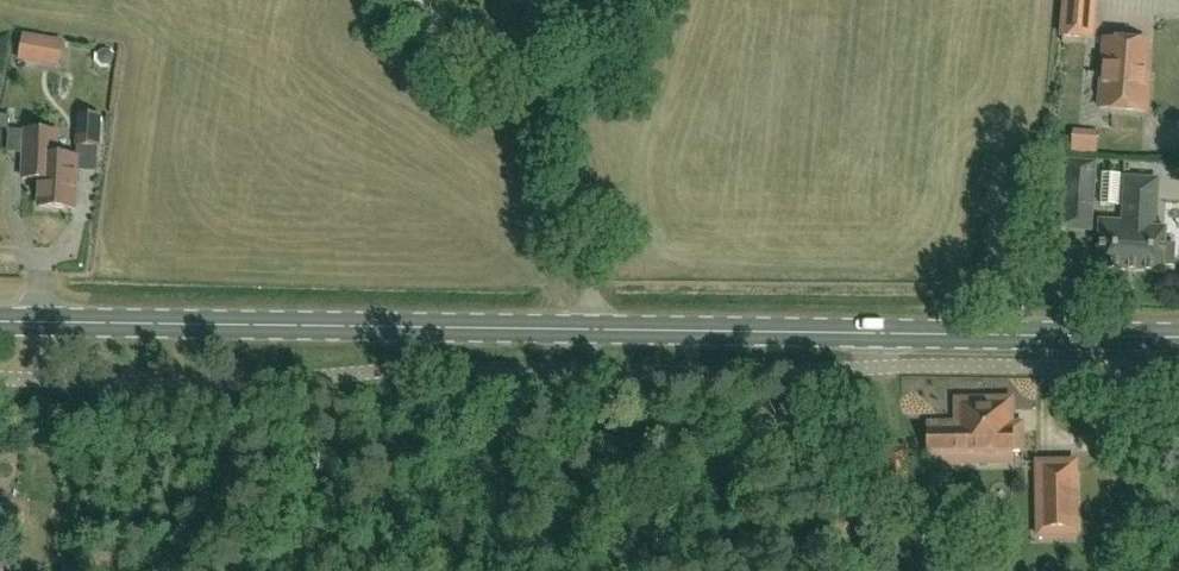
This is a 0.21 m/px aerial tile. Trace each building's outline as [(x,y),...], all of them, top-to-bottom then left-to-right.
[(1092,40),(1094,0),(1063,0),(1060,38),(1092,40)] [(19,62),(35,65),(40,38),(24,36),(19,62)] [(1144,87),(1144,78),(1147,44),(1104,41),(1099,110),(1146,113),(1147,87),(1144,87)] [(77,147),(98,148),(100,117),(78,116),(77,147)] [(54,181),(55,157),(56,133),(25,132),(23,180),(40,180),(54,181)] [(76,158),(55,157),(54,181),(40,180),(39,208),(74,210),(76,158)] [(1089,231),(1093,175),(1094,162),(1066,160),(1061,229),(1089,231)] [(1099,269),(1123,271),(1135,272),(1159,273),(1159,274),(1161,274),(1161,272),(1161,267),(1171,267),(1172,246),(1162,246),(1163,232),(1164,232),(1164,230),(1162,230),(1153,230),(1156,181),(1123,179),(1120,223),(1098,221),(1095,259),(1098,260),(1098,267),(1097,267),(1097,269),(1099,270),(1099,269)] [(1014,451),(1024,451),(1023,423),(1007,423),(1007,410),(1001,404),(968,405),(962,411),(962,424),(928,425),(929,460),(930,460),(930,452),(943,452),(943,466),(962,466),(962,464),(1014,464),(1014,451)] [(1076,472),(1038,472),(1039,535),(1077,535),(1076,472)]
